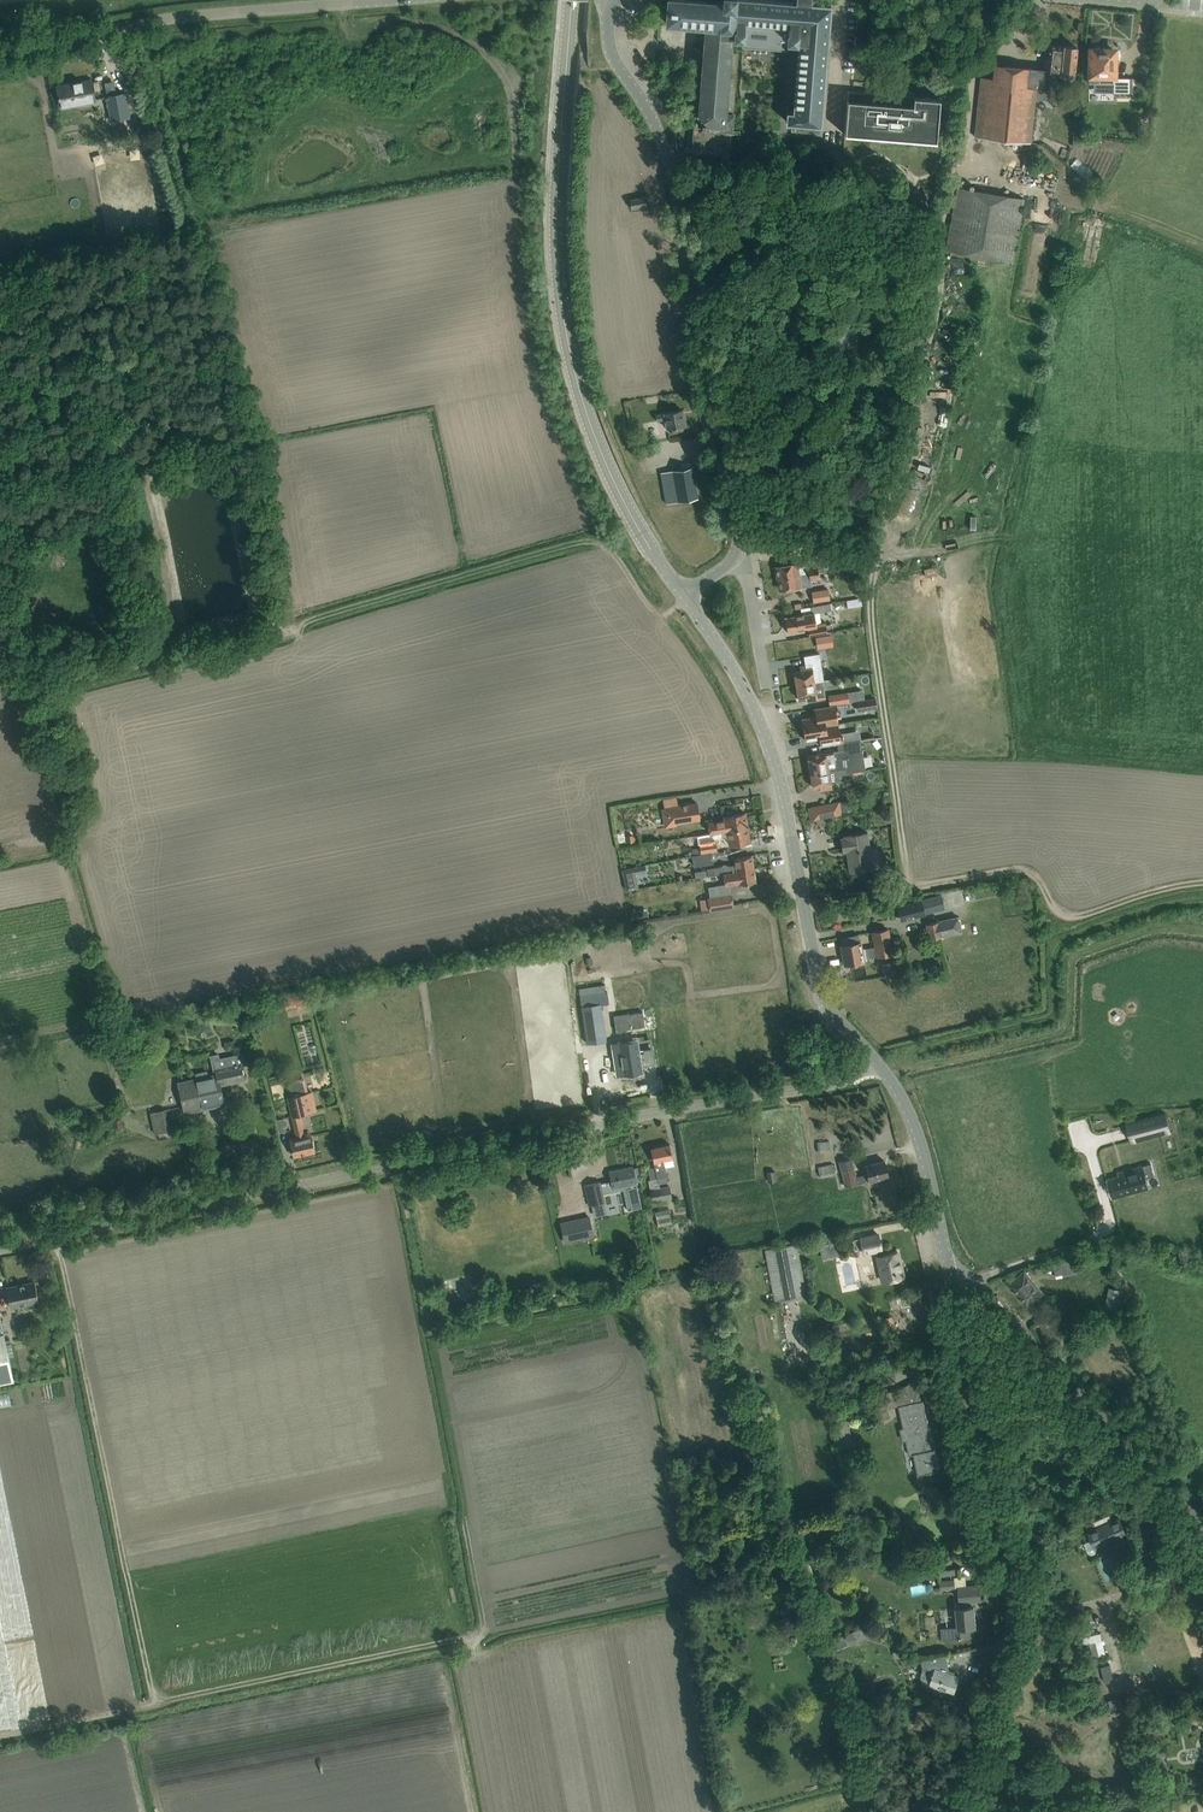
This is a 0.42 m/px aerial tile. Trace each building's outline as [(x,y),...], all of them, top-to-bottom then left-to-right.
[(658,21),(666,22),(666,23),(706,26),(699,121),(695,121),(692,151),(730,154),(737,54),(730,54),(732,33),(736,33),(737,32),(744,32),(743,42),(787,45),(788,35),(800,36),(795,113),(789,112),(788,122),(795,122),(794,132),(819,134),(830,4),(814,3),(814,0),(792,0),(792,2),(772,0),(708,0),(708,1),(696,0),(659,0),(658,21)] [(1031,143),(1037,86),(1055,87),(1056,72),(1073,73),(1076,47),(1064,45),(1064,46),(1049,45),(1048,59),(1045,59),(1044,69),(994,64),(993,78),(981,76),(974,136),(1031,143)] [(1090,78),(1089,84),(1116,84),(1116,93),(1129,93),(1129,78),(1117,78),(1118,47),(1088,46),(1087,78),(1090,78)] [(91,80),(74,83),(74,86),(58,89),(57,86),(61,107),(95,101),(91,80)] [(876,93),(848,91),(844,133),(844,134),(936,142),(936,141),(940,99),(913,97),(913,101),(876,97),(876,93)] [(111,120),(130,117),(125,93),(107,97),(111,120)] [(1077,124),(1076,135),(1084,136),(1085,125),(1077,124)] [(128,136),(127,127),(113,130),(114,139),(128,136)] [(1031,154),(1029,172),(1038,173),(1040,156),(1031,154)] [(1073,170),(1087,177),(1091,169),(1077,162),(1073,170)] [(957,188),(946,250),(1013,262),(1024,199),(957,188)] [(631,208),(647,206),(646,196),(630,199),(631,208)] [(972,356),(979,344),(973,341),(966,353),(972,356)] [(60,374),(47,385),(59,400),(68,393),(65,389),(64,389),(64,388),(64,387),(65,386),(68,384),(60,374)] [(636,409),(651,407),(650,397),(635,400),(636,409)] [(685,425),(682,410),(655,414),(657,421),(665,419),(667,428),(685,425)] [(943,415),(942,436),(950,436),(951,415),(943,415)] [(698,498),(692,467),(661,472),(666,503),(698,498)] [(820,572),(827,571),(826,562),(822,563),(821,553),(806,555),(807,565),(798,566),(797,563),(791,564),(775,566),(777,578),(820,572)] [(930,581),(942,579),(941,569),(929,570),(930,581)] [(821,579),(820,572),(777,578),(779,590),(800,587),(799,583),(821,579)] [(914,574),(917,596),(932,594),(929,572),(914,574)] [(829,588),(812,591),(814,602),(830,600),(829,588)] [(861,597),(854,599),(855,606),(862,605),(861,597)] [(830,603),(818,605),(820,612),(832,610),(830,603)] [(807,613),(785,617),(787,631),(796,630),(808,628),(809,636),(828,633),(826,622),(817,624),(815,612),(807,613)] [(830,636),(817,638),(819,648),(832,646),(830,636)] [(801,670),(794,672),(796,685),(822,681),(823,680),(819,653),(804,656),(805,665),(800,666),(801,670)] [(823,658),(824,668),(837,667),(835,657),(823,658)] [(836,666),(837,678),(860,678),(860,666),(836,666)] [(835,685),(834,679),(823,680),(822,681),(823,687),(835,685)] [(823,687),(822,681),(796,685),(798,698),(805,697),(806,701),(825,698),(823,687)] [(848,692),(828,694),(829,705),(850,702),(848,692)] [(875,699),(864,700),(865,708),(877,707),(875,699)] [(814,708),(815,716),(801,718),(803,729),(839,722),(837,705),(814,708)] [(840,733),(839,722),(803,729),(805,740),(819,737),(821,746),(838,743),(844,742),(842,732),(840,733)] [(863,739),(844,742),(838,743),(839,750),(833,751),(833,752),(826,753),(826,752),(807,755),(810,773),(829,770),(848,767),(849,772),(865,770),(863,753),(865,753),(863,739)] [(848,767),(829,770),(810,773),(813,787),(820,786),(821,790),(832,789),(831,781),(840,780),(839,774),(849,772),(848,767)] [(699,818),(697,803),(662,809),(663,814),(668,814),(668,815),(673,814),(674,822),(699,818)] [(832,803),(809,808),(811,820),(840,814),(839,804),(832,806),(832,803)] [(747,827),(744,812),(733,814),(732,812),(727,813),(726,815),(725,816),(726,820),(708,823),(710,833),(713,833),(714,833),(747,827)] [(747,827),(713,833),(714,838),(719,837),(719,840),(729,838),(730,845),(749,841),(747,827)] [(873,868),(869,844),(867,832),(844,836),(844,837),(841,838),(843,852),(847,851),(850,871),(858,870),(858,872),(861,871),(861,869),(873,868)] [(715,842),(700,844),(701,853),(717,851),(715,842)] [(713,864),(711,852),(692,855),(694,867),(713,864)] [(728,865),(706,869),(707,875),(720,873),(720,874),(723,873),(754,868),(752,855),(734,858),(735,865),(729,866),(728,865)] [(641,872),(640,866),(622,870),(626,890),(638,888),(635,873),(641,872)] [(719,896),(707,898),(709,910),(733,906),(732,894),(731,895),(729,884),(738,882),(739,884),(756,881),(754,868),(723,873),(725,883),(717,885),(719,896)] [(646,881),(652,879),(650,871),(643,873),(646,881)] [(990,885),(991,891),(999,890),(998,883),(990,885)] [(922,899),(897,906),(901,920),(926,914),(926,913),(945,908),(942,898),(937,900),(936,896),(922,899)] [(926,924),(929,939),(962,932),(958,916),(926,924)] [(872,932),(875,946),(877,955),(893,952),(889,929),(872,932)] [(870,960),(868,948),(863,949),(861,941),(841,945),(844,965),(870,960)] [(886,980),(898,978),(896,962),(883,964),(886,980)] [(298,1009),(310,1006),(306,991),(295,994),(298,1009)] [(580,995),(587,1043),(606,1040),(601,1004),(609,1003),(607,991),(580,995)] [(644,1022),(621,1024),(621,1031),(644,1029),(644,1022)] [(305,1051),(318,1047),(312,1025),(299,1028),(305,1051)] [(840,1046),(838,1038),(830,1039),(832,1048),(835,1050),(839,1049),(840,1046)] [(622,1060),(614,1062),(616,1073),(616,1075),(635,1072),(639,1071),(641,1071),(640,1063),(648,1062),(653,1061),(652,1057),(651,1048),(643,1049),(643,1052),(639,1053),(638,1050),(636,1040),(622,1042),(619,1042),(622,1060)] [(223,1081),(224,1084),(244,1080),(241,1065),(244,1064),(242,1052),(219,1058),(217,1053),(210,1055),(214,1070),(215,1069),(216,1073),(207,1076),(206,1071),(196,1073),(197,1078),(179,1083),(185,1112),(223,1103),(219,1082),(223,1081)] [(311,1092),(308,1092),(304,1077),(287,1081),(291,1097),(287,1097),(297,1139),(290,1140),(294,1156),(314,1151),(311,1135),(303,1137),(298,1115),(315,1110),(311,1092)] [(155,1133),(170,1130),(166,1109),(150,1112),(155,1133)] [(1165,1114),(1128,1123),(1132,1142),(1170,1133),(1165,1114)] [(283,1118),(276,1119),(279,1132),(286,1131),(283,1118)] [(818,1142),(819,1153),(830,1152),(829,1141),(818,1142)] [(648,1180),(653,1202),(672,1198),(669,1186),(660,1188),(659,1183),(668,1181),(665,1169),(663,1160),(672,1157),(670,1144),(651,1148),(655,1167),(649,1168),(651,1179),(648,1180)] [(1169,1167),(1185,1167),(1186,1150),(1170,1150),(1169,1167)] [(884,1160),(865,1165),(867,1173),(856,1176),(852,1158),(839,1162),(845,1186),(888,1176),(884,1160)] [(820,1178),(835,1175),(833,1164),(818,1168),(820,1178)] [(1150,1164),(1144,1166),(1118,1173),(1120,1176),(1107,1180),(1112,1197),(1149,1187),(1147,1178),(1154,1176),(1150,1164)] [(600,1182),(585,1185),(590,1205),(604,1202),(602,1193),(623,1189),(627,1209),(642,1206),(637,1183),(640,1182),(640,1181),(638,1169),(633,1170),(633,1166),(609,1171),(611,1181),(606,1182),(607,1185),(601,1186),(600,1182)] [(770,1175),(773,1184),(779,1183),(777,1173),(770,1175)] [(1091,1187),(1098,1185),(1095,1176),(1088,1178),(1091,1187)] [(658,1227),(672,1224),(669,1209),(655,1212),(658,1227)] [(589,1217),(561,1223),(565,1242),(593,1235),(589,1217)] [(860,1238),(853,1240),(855,1249),(862,1248),(863,1253),(876,1250),(878,1256),(877,1256),(883,1281),(903,1277),(901,1267),(901,1268),(899,1261),(900,1261),(898,1251),(882,1255),(881,1249),(882,1249),(879,1234),(860,1238)] [(775,1302),(806,1297),(796,1243),(765,1249),(775,1302)] [(1075,1259),(1046,1266),(1048,1277),(1056,1275),(1057,1278),(1078,1273),(1075,1259)] [(1027,1308),(1044,1293),(1025,1270),(1008,1284),(1027,1308)] [(6,1287),(11,1308),(39,1302),(35,1281),(6,1287)] [(1110,1309),(1122,1312),(1125,1293),(1113,1291),(1110,1309)] [(0,1331),(0,1383),(14,1380),(4,1333),(2,1333),(1,1330),(0,1331)] [(1070,1365),(1082,1357),(1076,1348),(1064,1356),(1070,1365)] [(918,1380),(896,1392),(909,1454),(914,1454),(918,1474),(939,1470),(935,1448),(930,1449),(928,1443),(932,1442),(930,1435),(931,1435),(930,1431),(929,1431),(923,1400),(921,1400),(919,1390),(922,1388),(918,1380)] [(840,1448),(852,1445),(847,1422),(835,1424),(840,1448)] [(1092,1539),(1084,1543),(1088,1551),(1089,1552),(1091,1553),(1094,1553),(1095,1552),(1096,1550),(1096,1548),(1096,1547),(1127,1534),(1120,1518),(1097,1528),(1093,1519),(1085,1523),(1089,1531),(1092,1539)] [(148,1559),(137,1561),(138,1571),(150,1569),(148,1559)] [(954,1587),(953,1578),(940,1579),(941,1589),(954,1587)] [(958,1626),(946,1628),(947,1639),(970,1636),(969,1627),(976,1626),(974,1605),(974,1606),(973,1601),(982,1600),(980,1584),(958,1586),(960,1600),(956,1600),(958,1626)] [(928,1619),(928,1631),(938,1631),(938,1618),(928,1619)] [(880,1631),(876,1622),(844,1634),(847,1644),(880,1631)] [(923,1668),(921,1674),(922,1681),(930,1683),(954,1691),(959,1676),(948,1673),(948,1665),(946,1655),(921,1660),(923,1668)] [(1111,1667),(1099,1670),(1106,1697),(1118,1694),(1111,1667)] [(931,1729),(934,1712),(932,1712),(933,1708),(926,1706),(925,1709),(923,1709),(923,1710),(919,1709),(916,1726),(931,1729)]
